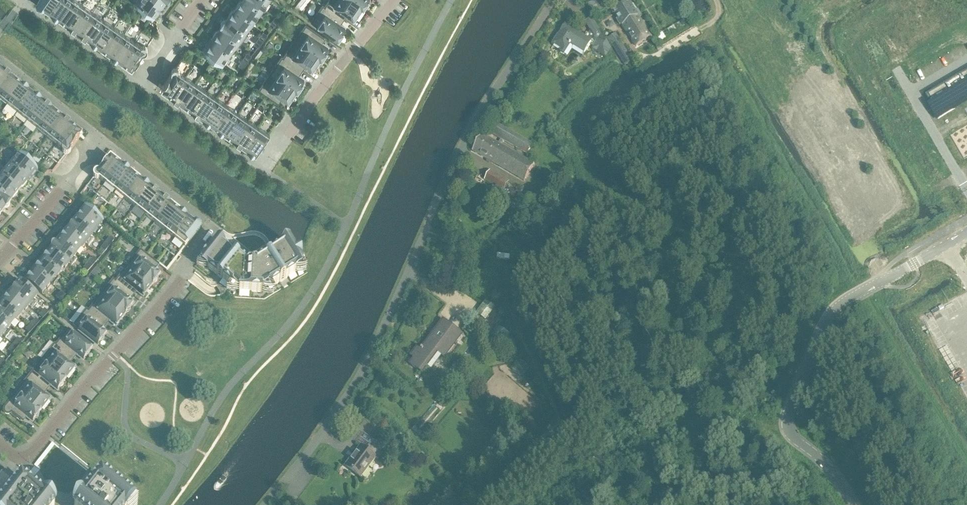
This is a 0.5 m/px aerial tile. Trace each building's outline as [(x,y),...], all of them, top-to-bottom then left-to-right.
[(37,3),(48,10),(54,0),(39,0),(37,3)] [(48,10),(58,17),(70,0),(54,0),(48,10)] [(68,24),(69,25),(86,0),(70,0),(58,17),(68,24)] [(141,55),(149,43),(154,36),(153,36),(143,29),(136,24),(133,22),(122,15),(112,7),(101,0),(63,0),(141,55)] [(160,0),(136,0),(136,1),(154,13),(157,8),(158,8),(159,8),(163,2),(160,0)] [(236,6),(254,18),(259,12),(260,12),(263,8),(251,0),(240,0),(236,6)] [(324,5),(339,16),(341,18),(345,12),(353,18),(361,7),(351,0),(327,0),(324,5)] [(587,5),(594,15),(608,7),(604,0),(595,0),(587,5)] [(616,21),(619,26),(621,26),(635,47),(650,38),(637,17),(637,16),(639,15),(637,11),(634,12),(627,0),(611,10),(617,20),(616,21)] [(324,5),(323,4),(311,21),(336,39),(339,35),(340,35),(341,35),(341,34),(342,33),(342,32),(342,31),(344,27),(336,21),(339,16),(324,5)] [(232,11),(228,16),(246,28),(250,22),(251,23),(254,18),(236,6),(233,10),(232,10),(232,11)] [(275,16),(279,20),(284,14),(280,10),(275,16)] [(246,28),(228,16),(225,20),(224,20),(223,20),(222,21),(222,22),(221,23),(221,24),(221,25),(221,26),(220,27),(238,39),(246,28)] [(279,20),(275,16),(270,22),(275,26),(279,20)] [(610,50),(595,24),(593,20),(586,24),(590,31),(585,38),(577,32),(578,31),(574,28),(573,30),(565,25),(553,45),(562,51),(560,53),(563,55),(570,45),(583,54),(589,45),(593,48),(592,50),(605,58),(610,50)] [(294,41),(320,58),(322,55),(323,54),(324,54),(324,53),(325,53),(325,52),(325,51),(325,50),(327,47),(319,41),(323,35),(306,24),(294,41)] [(216,32),(212,37),(230,50),(235,43),(239,46),(241,42),(238,39),(220,27),(217,31),(216,32)] [(258,37),(263,40),(268,34),(263,31),(258,37)] [(615,35),(607,40),(617,56),(619,59),(621,58),(626,65),(632,62),(615,35)] [(230,50),(212,37),(204,48),(226,63),(231,55),(228,53),(230,50)] [(263,40),(258,37),(254,43),(258,46),(263,40)] [(294,41),(283,57),(298,68),(300,69),(303,64),(312,70),(320,58),(294,41)] [(247,52),(243,58),(247,61),(252,55),(247,52)] [(282,56),(270,73),(295,90),(298,87),(299,86),(300,86),(300,85),(301,85),(301,84),(301,83),(301,82),(303,79),(295,73),(298,68),(283,57),(282,56)] [(265,140),(266,140),(278,122),(277,122),(183,57),(179,64),(171,75),(265,140)] [(247,61),(243,58),(238,64),(243,68),(247,61)] [(966,96),(966,71),(933,91),(932,91),(925,96),(936,114),(966,96)] [(2,72),(0,75),(0,95),(12,80),(2,72)] [(295,90),(270,73),(258,89),(275,101),(279,96),(288,101),(295,90)] [(0,95),(0,116),(22,88),(12,80),(0,95)] [(58,166),(62,161),(65,156),(70,151),(72,149),(0,92),(0,120),(8,126),(18,134),(28,142),(38,150),(48,158),(58,166)] [(534,165),(501,146),(504,142),(526,155),(532,145),(496,124),(490,134),(501,140),(498,144),(482,135),(472,151),(487,160),(492,163),(524,182),(534,165)] [(10,168),(27,182),(36,172),(18,158),(15,155),(9,163),(12,165),(10,168)] [(27,182),(10,168),(7,166),(0,173),(3,175),(1,178),(18,192),(21,188),(23,187),(27,182)] [(135,226),(176,259),(179,256),(190,242),(179,234),(99,171),(93,178),(93,179),(89,183),(86,188),(94,194),(104,202),(115,210),(125,218),(135,226)] [(490,171),(489,172),(484,180),(503,192),(509,182),(490,171)] [(1,178),(0,179),(0,194),(10,202),(18,192),(1,178)] [(2,213),(5,209),(6,209),(7,208),(8,208),(9,207),(9,206),(9,205),(9,204),(9,203),(10,202),(0,194),(0,211),(2,213)] [(93,234),(93,235),(96,237),(102,230),(99,227),(102,224),(85,210),(76,221),(93,234)] [(93,234),(76,221),(73,225),(72,225),(71,225),(70,226),(69,227),(69,228),(68,228),(68,229),(68,230),(69,230),(68,231),(85,245),(84,245),(87,247),(93,240),(90,237),(93,235),(93,234)] [(85,245),(68,231),(65,235),(64,235),(64,236),(63,236),(59,241),(76,255),(84,245),(85,245)] [(105,244),(109,247),(114,241),(109,238),(105,244)] [(246,261),(218,238),(195,267),(234,298),(264,300),(307,274),(300,263),(301,263),(301,261),(301,260),(301,259),(301,258),(300,257),(300,256),(299,255),(298,255),(298,254),(297,254),(296,254),(295,254),(289,245),(275,254),(273,251),(256,261),(255,262),(253,262),(251,262),(250,262),(249,262),(247,261),(246,261)] [(51,250),(51,251),(67,265),(70,268),(77,260),(73,258),(76,255),(59,241),(56,245),(55,245),(54,245),(53,246),(52,247),(52,248),(51,248),(51,249),(51,250)] [(109,247),(105,244),(100,249),(104,253),(109,247)] [(140,250),(127,266),(152,286),(154,283),(155,283),(156,282),(157,282),(157,281),(157,280),(157,279),(160,275),(152,269),(156,263),(140,250)] [(67,265),(51,251),(47,255),(46,256),(42,261),(59,275),(67,265)] [(93,258),(88,264),(92,267),(97,262),(93,258)] [(37,266),(33,271),(50,285),(52,287),(59,280),(56,278),(59,275),(42,261),(39,265),(38,265),(37,265),(37,266)] [(92,267),(88,264),(83,270),(87,273),(92,267)] [(127,266),(115,282),(128,293),(128,294),(131,295),(135,290),(143,297),(152,286),(127,266)] [(50,285),(33,271),(24,281),(42,295),(50,285)] [(75,278),(70,283),(74,287),(79,282),(75,278)] [(115,282),(112,280),(100,296),(124,316),(127,313),(128,313),(128,312),(129,312),(129,311),(130,311),(130,310),(130,309),(130,308),(133,305),(124,298),(128,294),(128,293),(115,282)] [(28,307),(28,308),(30,310),(37,302),(34,300),(36,297),(20,283),(16,287),(15,287),(14,287),(13,288),(12,289),(12,290),(11,291),(11,292),(12,293),(11,294),(28,307)] [(74,287),(70,283),(65,289),(69,293),(74,287)] [(60,302),(65,296),(61,292),(56,298),(60,302)] [(6,298),(2,303),(20,317),(28,308),(28,307),(11,294),(8,298),(7,298),(6,298)] [(100,296),(88,311),(88,312),(102,323),(102,324),(104,325),(108,320),(116,326),(124,316),(100,296)] [(494,309),(485,302),(475,315),(485,322),(494,309)] [(2,303),(0,306),(0,319),(11,327),(20,317),(2,303)] [(42,320),(49,313),(45,309),(38,316),(42,320)] [(88,312),(88,311),(85,310),(72,326),(97,346),(106,335),(98,328),(102,324),(102,323),(88,312)] [(0,319),(0,335),(3,337),(2,338),(5,340),(11,332),(9,330),(11,327),(0,319)] [(30,325),(34,329),(39,323),(35,319),(30,325)] [(413,358),(409,364),(421,374),(426,367),(430,370),(441,356),(443,358),(461,335),(453,329),(442,321),(441,321),(419,350),(416,347),(410,356),(413,358)] [(34,329),(30,325),(25,331),(29,335),(34,329)] [(508,334),(496,325),(488,336),(501,344),(508,334)] [(67,330),(55,345),(55,346),(70,358),(71,359),(75,354),(83,361),(86,357),(87,357),(88,357),(88,356),(89,356),(89,355),(89,354),(90,354),(89,353),(92,349),(67,330)] [(18,339),(13,345),(17,349),(22,343),(18,339)] [(55,346),(55,345),(54,344),(41,361),(66,380),(74,369),(66,363),(70,358),(55,346)] [(17,349),(13,345),(8,351),(12,355),(17,349)] [(526,367),(516,360),(509,369),(519,376),(526,367)] [(41,361),(29,377),(45,389),(49,384),(57,391),(60,388),(60,387),(61,387),(62,387),(62,386),(63,385),(63,384),(63,383),(66,380),(41,361)] [(45,389),(29,377),(16,392),(41,412),(49,401),(41,394),(45,389)] [(4,408),(4,409),(3,409),(3,410),(3,411),(3,412),(3,413),(4,413),(4,414),(5,415),(6,415),(7,415),(8,415),(9,415),(10,415),(10,414),(11,414),(20,421),(24,416),(32,422),(35,419),(36,419),(37,418),(38,418),(38,417),(38,416),(39,415),(38,415),(41,412),(16,392),(4,408)] [(414,427),(410,431),(418,438),(422,434),(414,427)] [(372,441),(371,442),(365,450),(360,446),(344,467),(359,479),(375,459),(377,461),(385,451),(372,441)] [(1,504),(131,504),(116,493),(114,493),(101,482),(52,443),(24,478),(20,483),(19,484),(6,502),(3,502),(1,504)]
